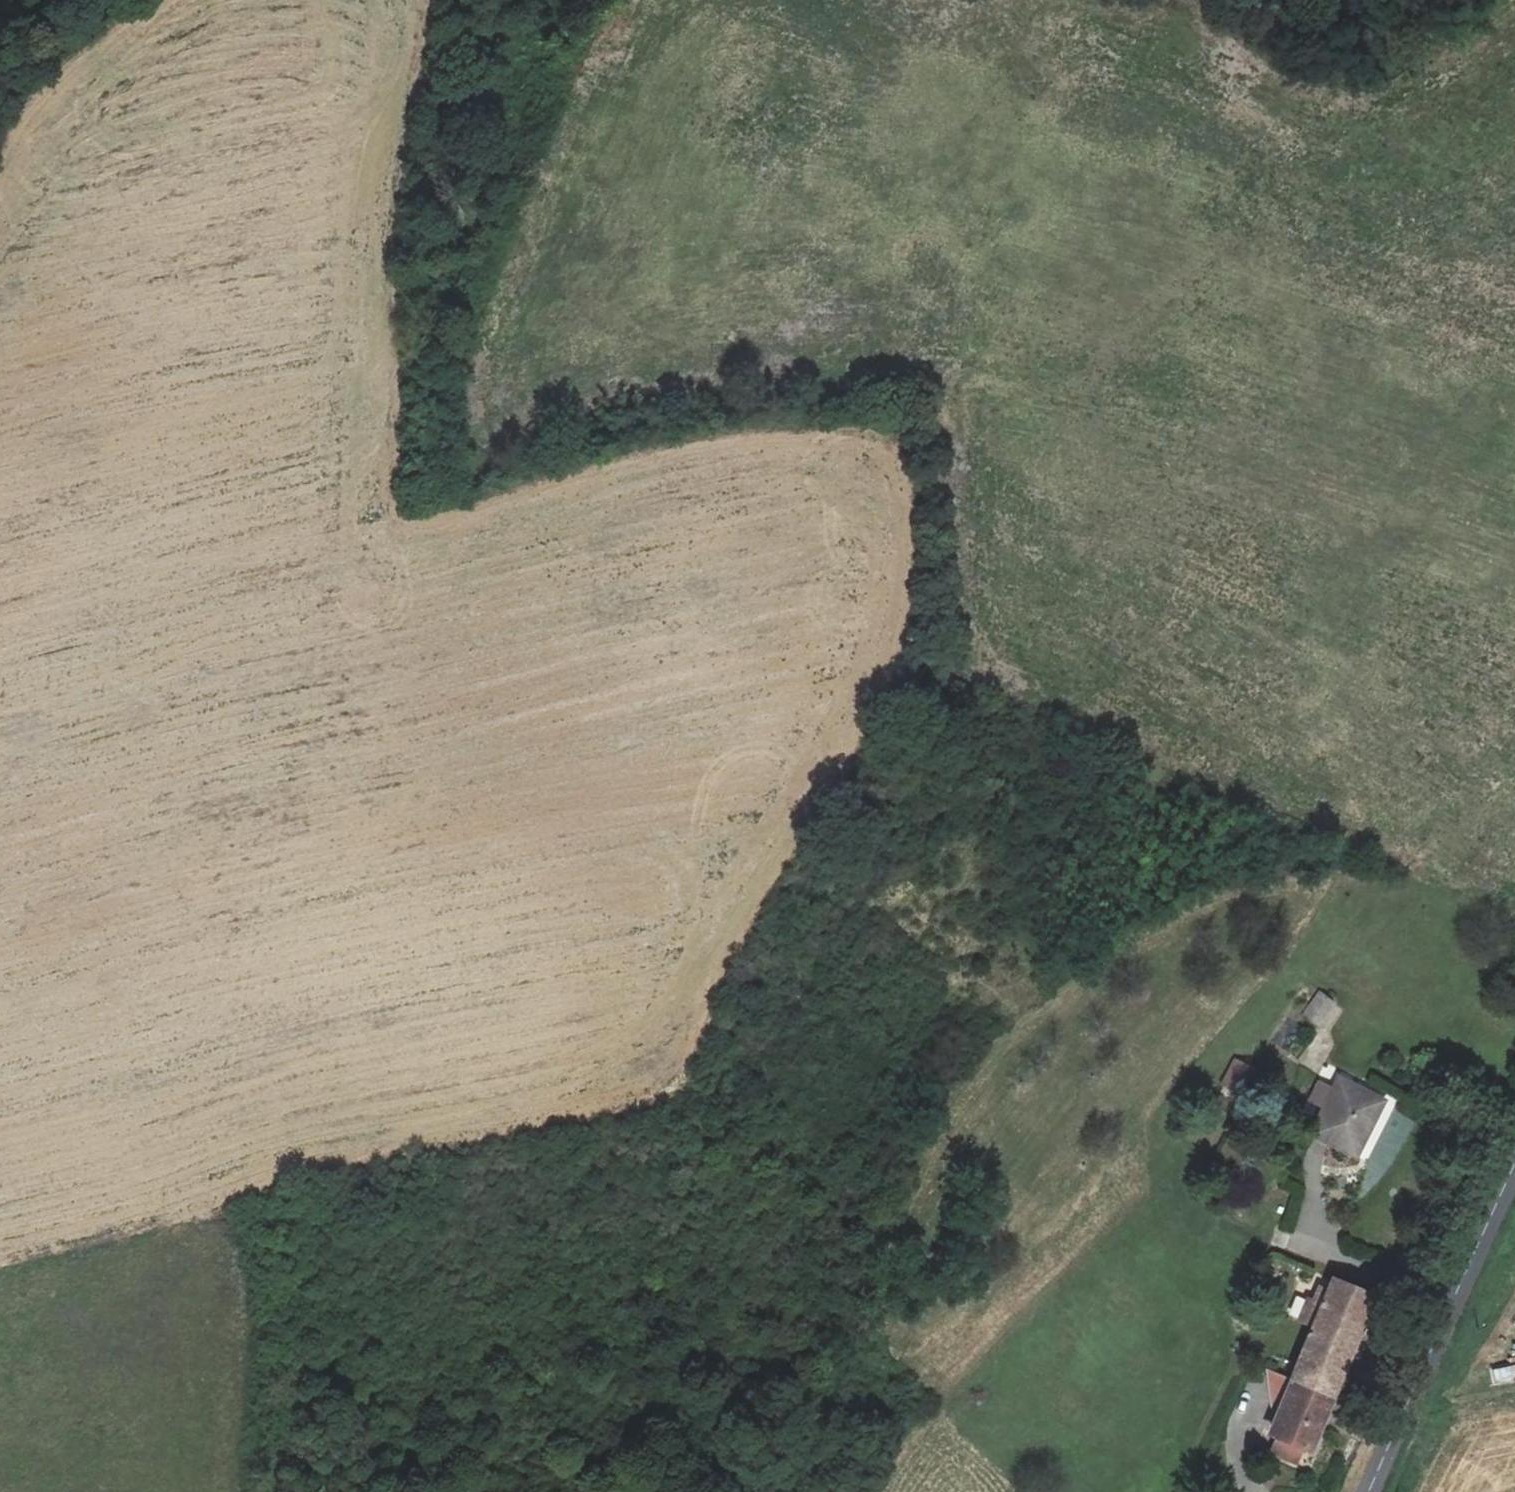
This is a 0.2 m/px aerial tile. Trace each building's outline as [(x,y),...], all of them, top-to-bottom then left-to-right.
[(1302,1014),(1324,1032),(1343,1009),(1320,991),(1302,1014)] [(1220,1085),(1240,1097),(1255,1070),(1235,1059),(1220,1085)] [(1339,1074),(1310,1133),(1354,1155),(1384,1096),(1339,1074)] [(1336,1279),(1292,1382),(1335,1401),(1379,1297),(1336,1279)] [(1335,1401),(1292,1382),(1268,1438),(1311,1456),(1335,1401)]
